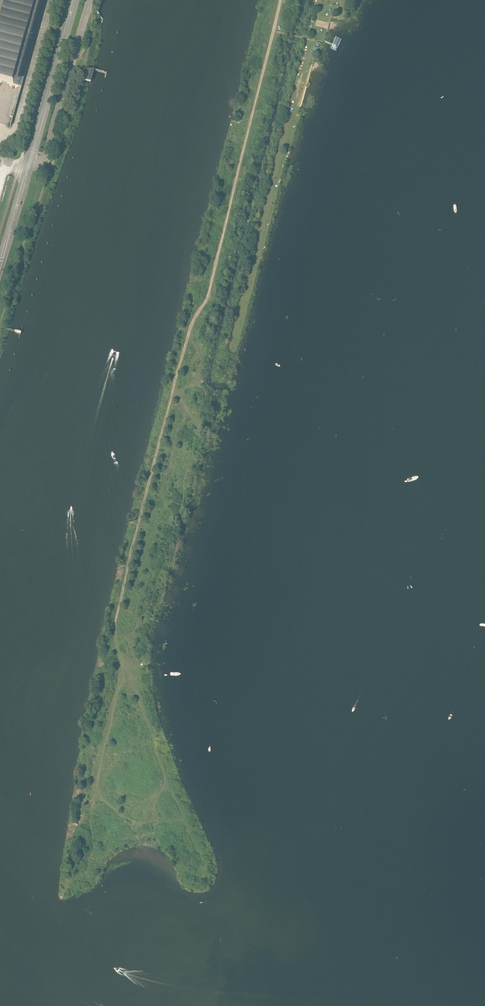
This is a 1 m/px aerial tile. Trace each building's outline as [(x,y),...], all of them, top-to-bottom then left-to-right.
[(0,28),(0,81),(21,87),(36,30),(43,6),(44,0),(8,0),(0,28)] [(87,69),(84,80),(91,82),(94,71),(87,69)]
